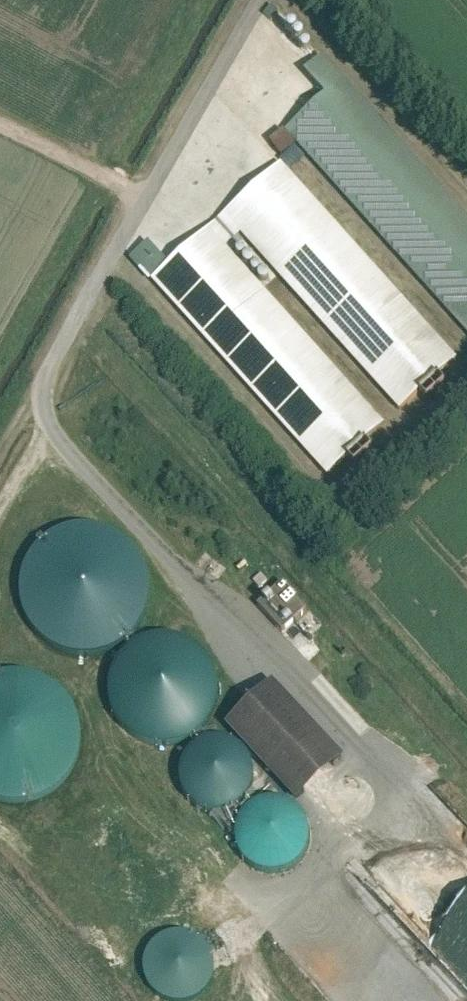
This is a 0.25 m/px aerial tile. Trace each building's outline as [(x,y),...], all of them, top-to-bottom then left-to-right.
[(328,49),(308,67),(332,94),(294,128),(466,323),(466,206),(328,49)] [(295,161),(180,264),(164,278),(340,475),(396,426),(243,255),(259,240),(410,409),(466,358),(466,353),(295,161)] [(180,264),(161,244),(146,258),(164,278),(180,264)] [(140,639),(151,627),(159,612),(163,597),(162,580),(158,564),(149,550),(137,539),(123,531),(107,527),(90,528),(75,532),(61,541),(49,553),(41,567),(38,583),(38,599),(43,615),(51,629),(63,641),(77,648),(93,652),(110,652),(126,647),(140,639)] [(217,719),(224,707),(227,693),(226,679),(222,665),(213,653),(202,644),(189,639),(175,638),(161,640),(148,647),(137,657),(130,669),(127,683),(127,697),(132,711),(140,723),(152,731),(165,737),(179,738),(193,735),(206,729),(217,719)] [(85,768),(90,753),(92,737),(89,721),(82,706),(72,694),(59,685),(44,680),(27,678),(12,681),(0,686),(0,793),(2,794),(17,799),(33,801),(49,798),(63,791),(76,781),(85,768)] [(345,749),(277,682),(232,729),(299,795),(345,749)] [(219,809),(231,806),(241,798),(247,788),(250,776),(248,763),(243,752),(233,744),(222,740),(210,739),(198,743),(188,751),(181,761),(179,773),(181,785),(186,796),(196,804),(207,809),(219,809)] [(206,930),(148,949),(165,1000),(191,1000),(225,990),(206,930)]
